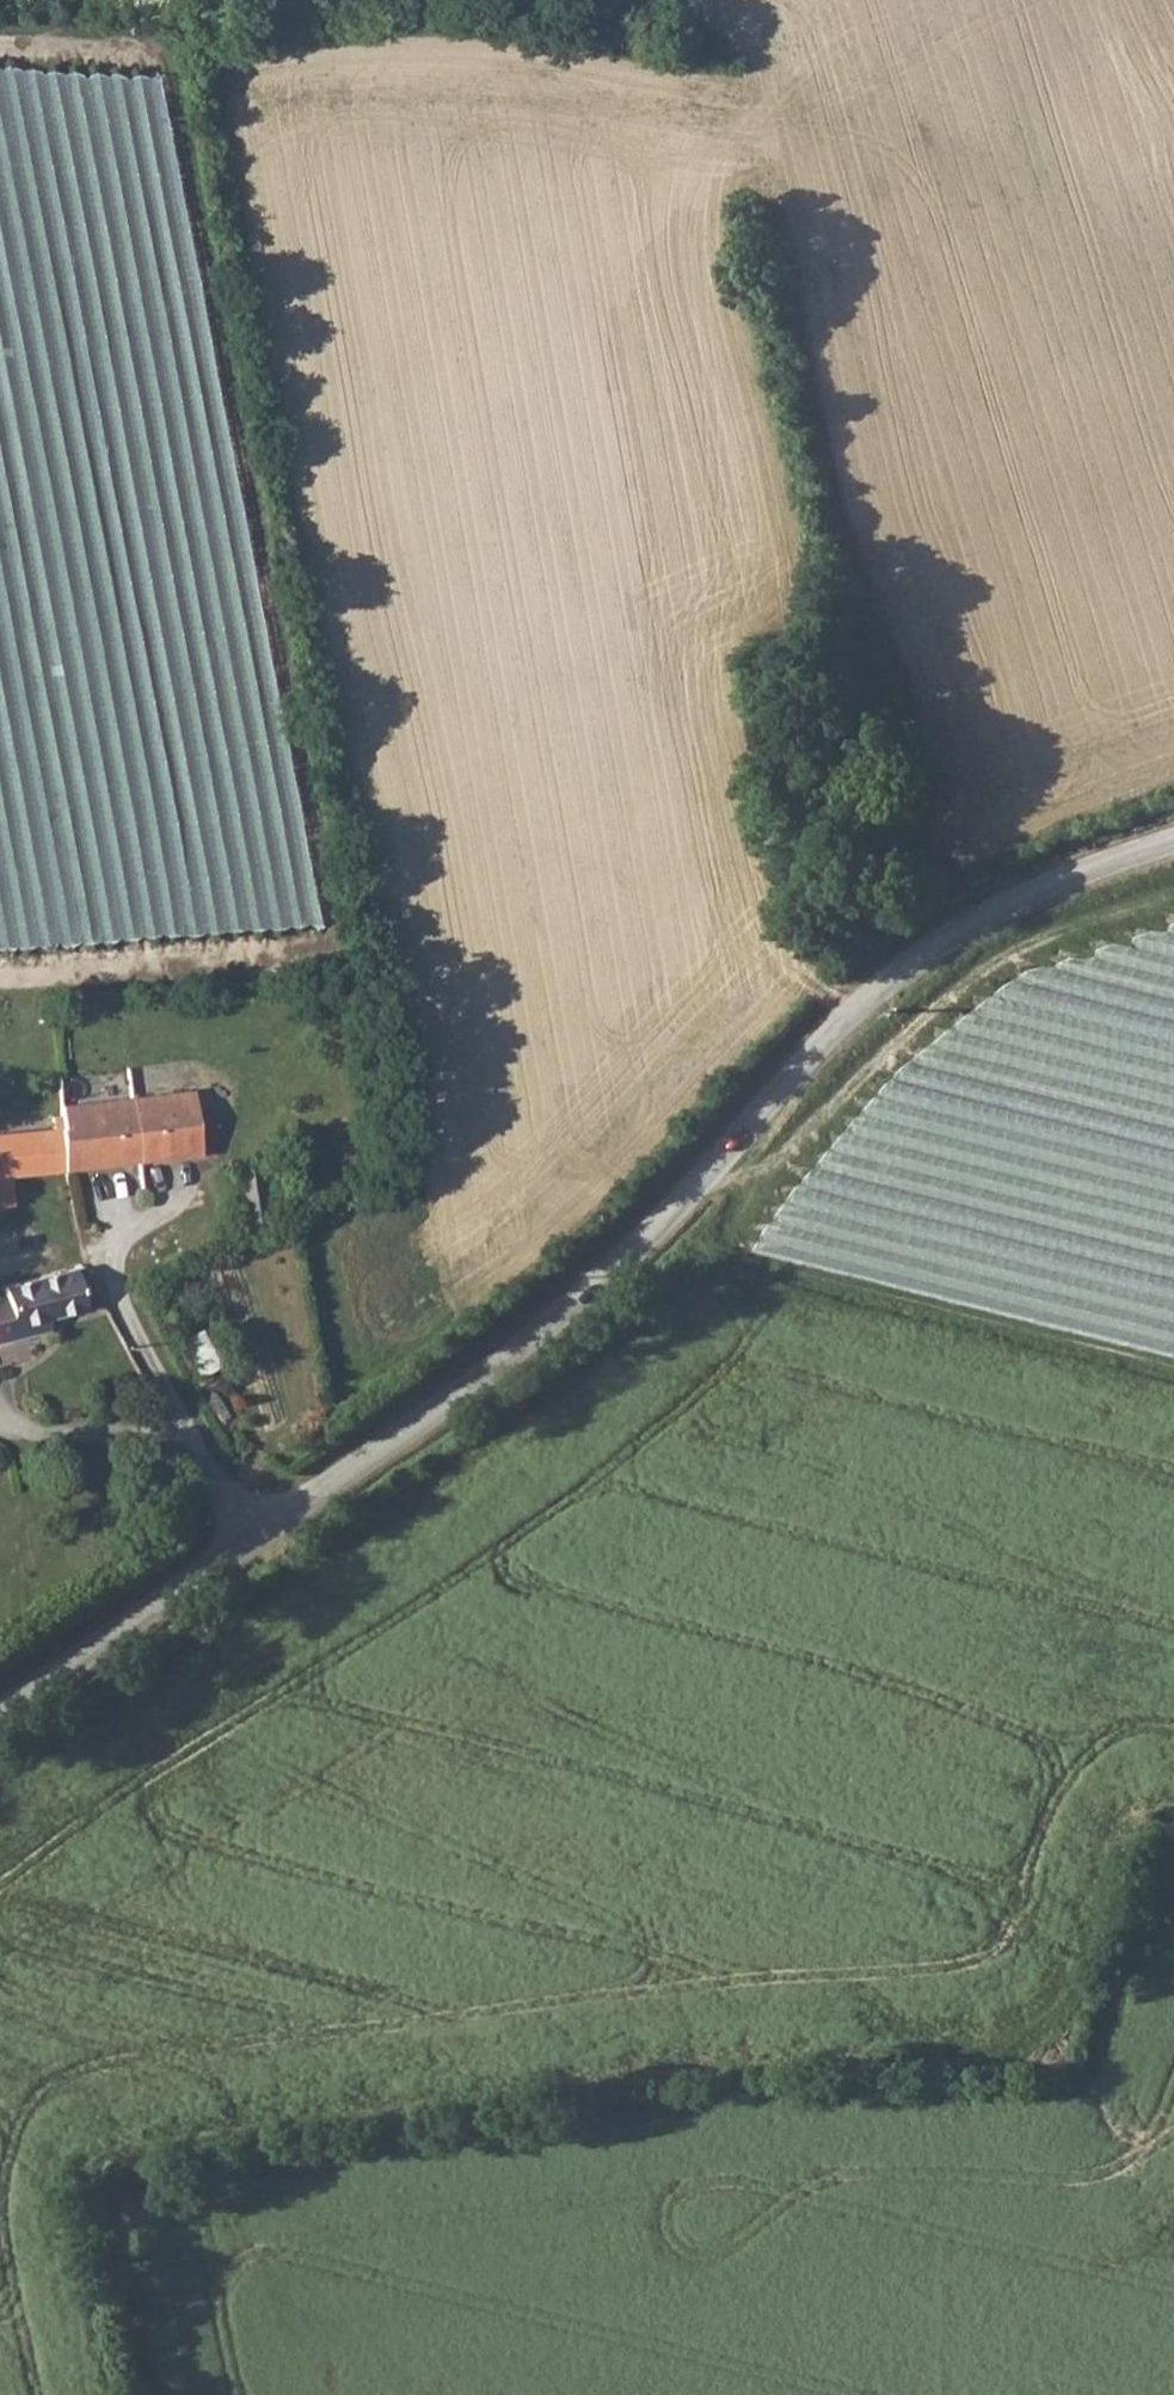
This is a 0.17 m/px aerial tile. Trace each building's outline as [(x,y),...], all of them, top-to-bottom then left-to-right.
[(142,754),(130,923),(307,935),(293,910),(264,908),(265,896),(286,884),(238,881),(270,875),(274,881),(312,874),(252,870),(249,853),(247,872),(224,886),(219,878),(199,890),(201,866),(193,853),(202,848),(189,826),(185,805),(183,833),(178,833),(178,832),(160,799),(155,799),(153,788),(146,775),(142,754)] [(115,1124),(61,1128),(66,1171),(197,1156),(189,1094),(114,1102),(115,1124)] [(0,1135),(0,1208),(15,1206),(11,1177),(66,1171),(61,1128),(0,1135)] [(90,1268),(5,1286),(6,1297),(0,1298),(0,1340),(48,1330),(46,1313),(106,1301),(90,1268)]
